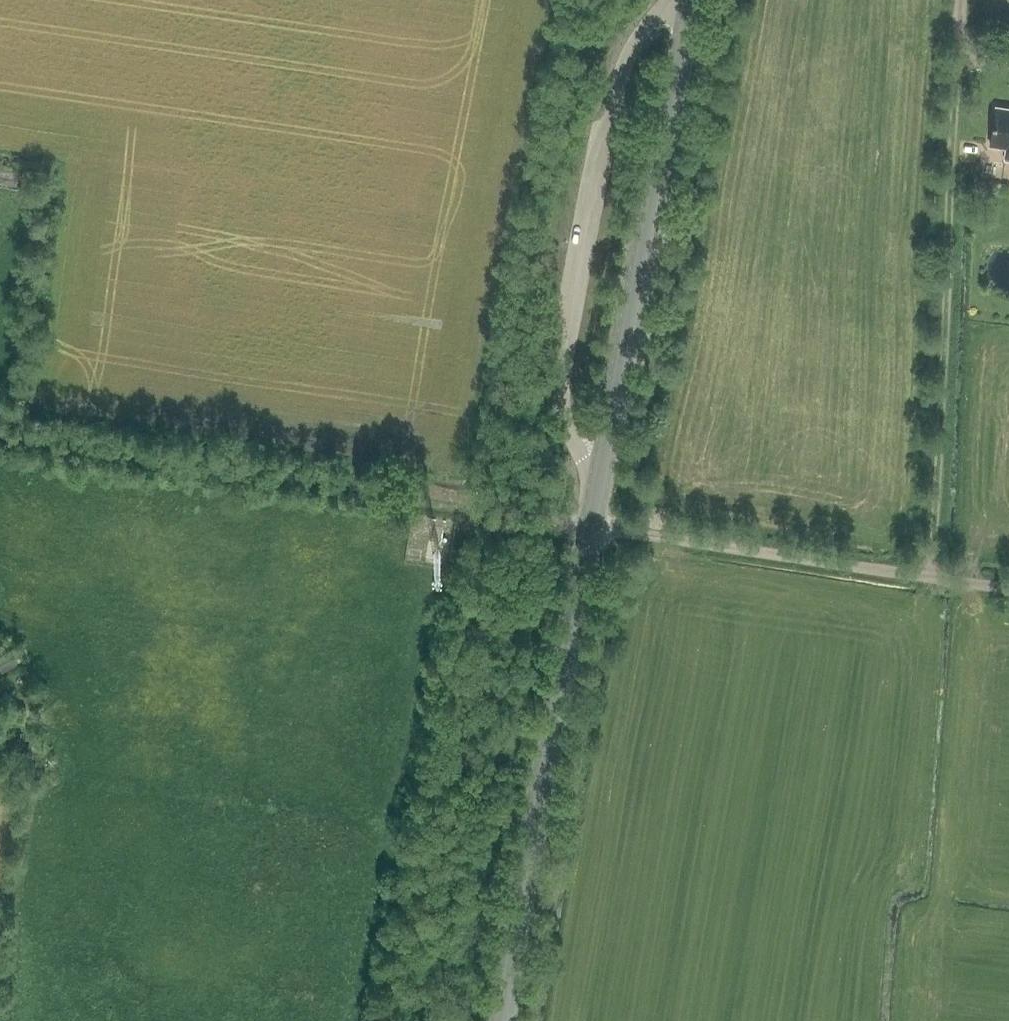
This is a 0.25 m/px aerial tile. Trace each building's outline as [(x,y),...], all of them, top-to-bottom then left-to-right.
[(997,107),(990,146),(1007,149),(1005,160),(1008,161),(1008,109),(997,107)] [(410,549),(408,559),(421,561),(422,550),(410,549)] [(3,673),(22,664),(15,650),(0,656),(0,667),(3,673)]
